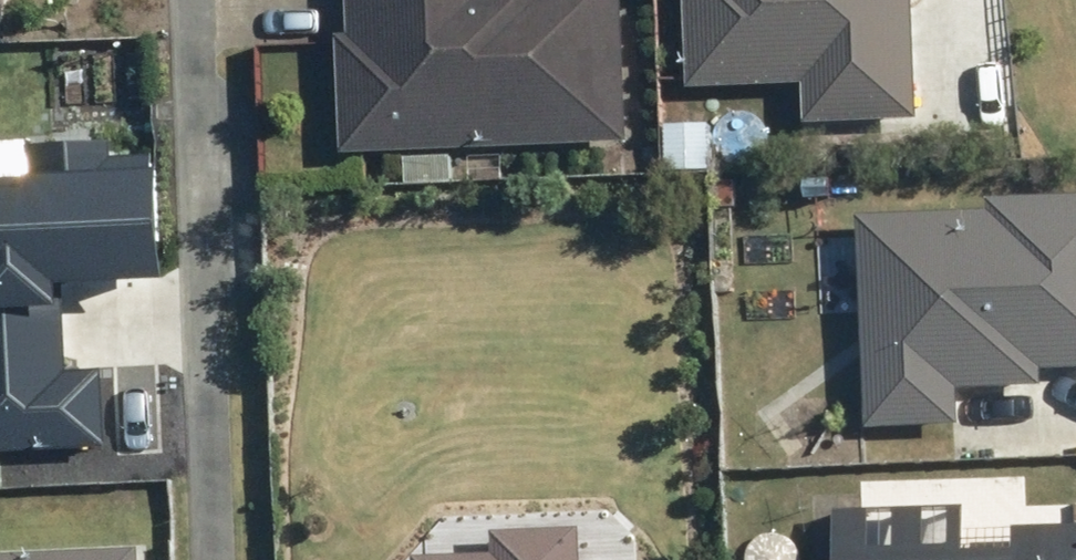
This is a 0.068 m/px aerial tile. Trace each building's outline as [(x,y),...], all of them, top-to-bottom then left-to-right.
[(356,33),(344,34),(348,153),(404,151),(405,183),(458,181),(457,149),(634,142),(629,0),(355,0),(356,33)] [(679,128),(784,122),(785,151),(940,142),(932,0),(672,0),(679,128)] [(0,188),(0,458),(118,456),(116,378),(73,378),(72,327),(71,292),(170,290),(168,183),(154,196),(155,164),(117,163),(107,185),(0,188)] [(870,429),(953,429),(953,390),(1030,390),(1030,374),(1075,374),(1075,184),(994,185),(994,227),(869,227),(870,429)] [(1016,525),(1015,503),(846,510),(849,559),(1075,559),(1075,523),(1016,525)] [(589,528),(504,532),(505,554),(427,557),(427,559),(591,559),(589,528)] [(151,548),(0,553),(0,559),(152,559),(151,548)]
